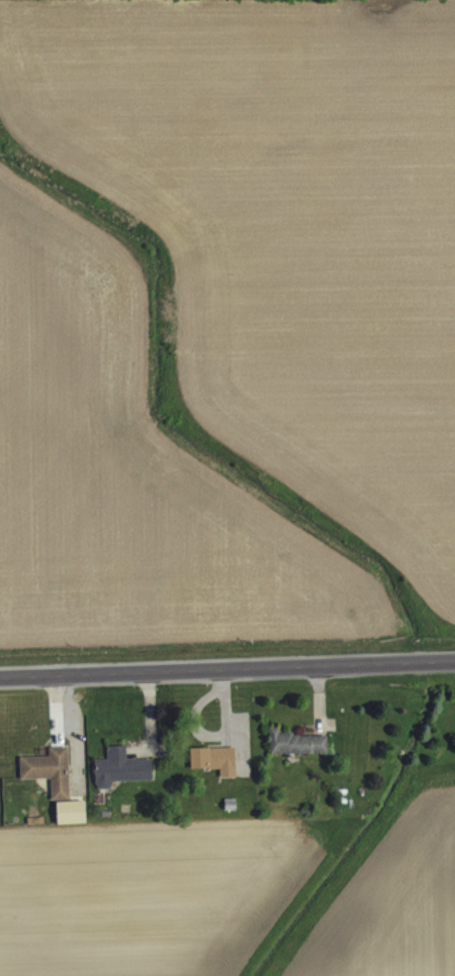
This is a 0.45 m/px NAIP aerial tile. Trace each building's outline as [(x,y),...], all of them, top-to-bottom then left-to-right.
[(271,766),(329,764),(328,746),(281,747),(281,739),(270,739),(271,766)] [(127,770),(127,757),(108,757),(108,771),(96,771),(96,801),(112,801),(112,792),(154,792),(153,770),(127,770)] [(236,758),(191,760),(191,781),(221,780),(221,789),(237,788),(236,758)] [(21,768),(21,790),(51,790),(52,811),(71,811),(70,759),(50,759),(50,768),(21,768)] [(85,812),(57,814),(58,836),(87,834),(85,812)]
